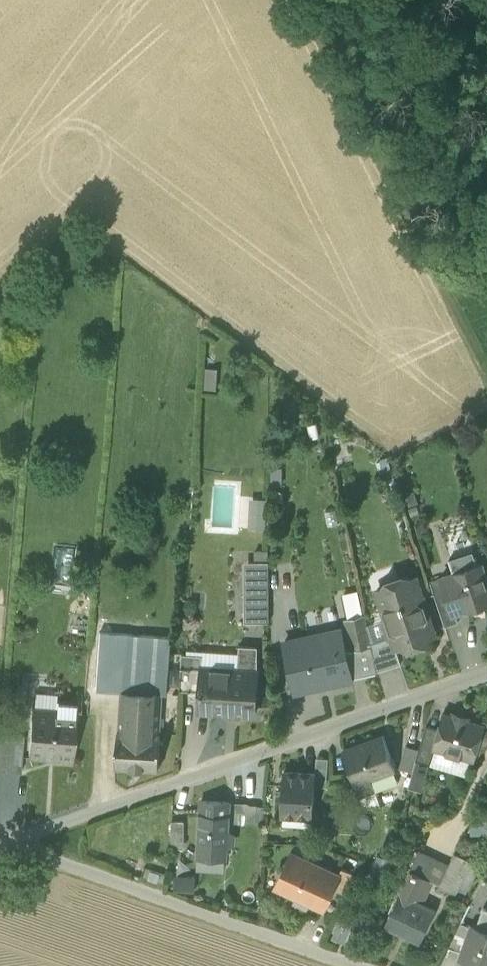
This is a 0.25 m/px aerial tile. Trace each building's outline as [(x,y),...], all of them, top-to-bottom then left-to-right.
[(219,368),(206,368),(205,389),(218,389),(219,368)] [(283,467),(271,467),(271,486),(283,486),(283,467)] [(267,498),(250,499),(251,528),(267,528),(267,498)] [(455,571),(481,563),(477,550),(451,558),(455,571)] [(250,561),(250,622),(270,621),(270,561),(250,561)] [(455,572),(468,610),(486,604),(486,583),(481,563),(455,571),(455,572)] [(457,614),(468,610),(455,572),(443,576),(443,578),(454,615),(457,614)] [(410,649),(412,650),(425,646),(426,644),(424,639),(434,636),(435,633),(418,578),(415,577),(380,588),(378,591),(386,617),(393,636),(397,648),(408,644),(410,649)] [(431,582),(446,626),(459,622),(457,614),(454,615),(443,578),(431,582)] [(343,594),(346,605),(360,601),(357,590),(343,594)] [(377,672),(377,671),(371,643),(362,601),(360,601),(346,605),(344,605),(354,649),(347,651),(352,678),(353,678),(353,677),(377,672)] [(393,636),(386,617),(369,623),(375,642),(393,636)] [(285,642),(296,691),(352,678),(347,651),(341,629),(285,642)] [(96,689),(121,691),(126,634),(100,632),(96,689)] [(144,691),(168,693),(172,637),(126,634),(121,691),(124,691),(144,692),(144,691)] [(375,642),(371,643),(377,671),(402,663),(397,648),(393,636),(375,642)] [(239,653),(238,669),(259,670),(258,646),(240,645),(239,653)] [(238,669),(239,653),(204,651),(203,655),(203,666),(238,669)] [(180,689),(201,690),(203,666),(203,655),(183,653),(180,689)] [(256,714),(259,670),(238,669),(203,666),(201,690),(200,710),(256,714)] [(36,691),(35,707),(56,709),(57,700),(58,693),(36,691)] [(124,691),(122,730),(159,733),(161,694),(144,692),(124,691)] [(56,709),(76,711),(77,702),(57,700),(56,709)] [(29,756),(73,759),(76,711),(56,709),(35,707),(32,707),(29,756)] [(472,757),(474,758),(484,725),(467,720),(468,718),(455,715),(455,717),(445,714),(441,729),(435,746),(437,747),(472,757)] [(427,725),(420,749),(417,759),(431,764),(432,764),(437,747),(435,746),(441,729),(427,725)] [(162,733),(159,733),(122,730),(118,730),(116,766),(159,769),(162,733)] [(21,770),(24,733),(0,731),(0,769),(21,770)] [(345,750),(361,795),(376,789),(371,777),(396,768),(384,735),(345,750)] [(414,771),(417,759),(420,749),(407,745),(401,767),(414,771)] [(466,775),(472,757),(437,747),(432,764),(466,775)] [(315,786),(327,786),(329,758),(317,757),(316,773),(315,786)] [(423,791),(431,764),(417,759),(414,771),(409,787),(423,791)] [(282,815),(313,817),(315,786),(316,773),(285,771),(282,815)] [(382,808),(376,789),(361,795),(364,804),(382,808)] [(203,800),(202,813),(229,814),(230,802),(203,800)] [(266,803),(230,802),(229,814),(229,823),(265,820),(266,803)] [(202,813),(200,855),(226,856),(229,823),(229,814),(202,813)] [(170,848),(184,849),(186,821),(172,820),(170,848)] [(471,821),(471,835),(486,834),(486,821),(471,821)] [(449,862),(447,867),(455,871),(450,883),(460,887),(472,856),(454,849),(449,862)] [(414,869),(423,873),(431,854),(421,850),(414,869)] [(449,862),(431,854),(423,873),(432,876),(431,879),(441,883),(442,880),(447,867),(449,862)] [(226,871),(226,856),(200,855),(199,869),(226,871)] [(311,901),(324,907),(334,886),(339,875),(296,855),(281,888),(298,895),(297,897),(310,903),(311,901)] [(481,860),(472,856),(460,887),(458,890),(467,894),(481,860)] [(442,880),(450,883),(455,871),(447,867),(442,880)] [(343,868),(339,875),(334,886),(345,892),(354,873),(343,868)] [(391,929),(425,942),(439,905),(423,899),(431,879),(432,876),(423,873),(414,869),(391,929)] [(196,876),(175,875),(174,890),(196,891),(196,876)] [(458,890),(460,887),(450,883),(442,880),(441,883),(439,887),(457,894),(458,890)] [(484,907),(477,926),(486,930),(486,908),(484,907)] [(359,919),(345,912),(333,937),(347,944),(359,919)] [(451,946),(464,952),(474,926),(462,922),(451,946)] [(486,965),(486,930),(477,926),(474,925),(474,926),(464,952),(462,957),(486,965)]
